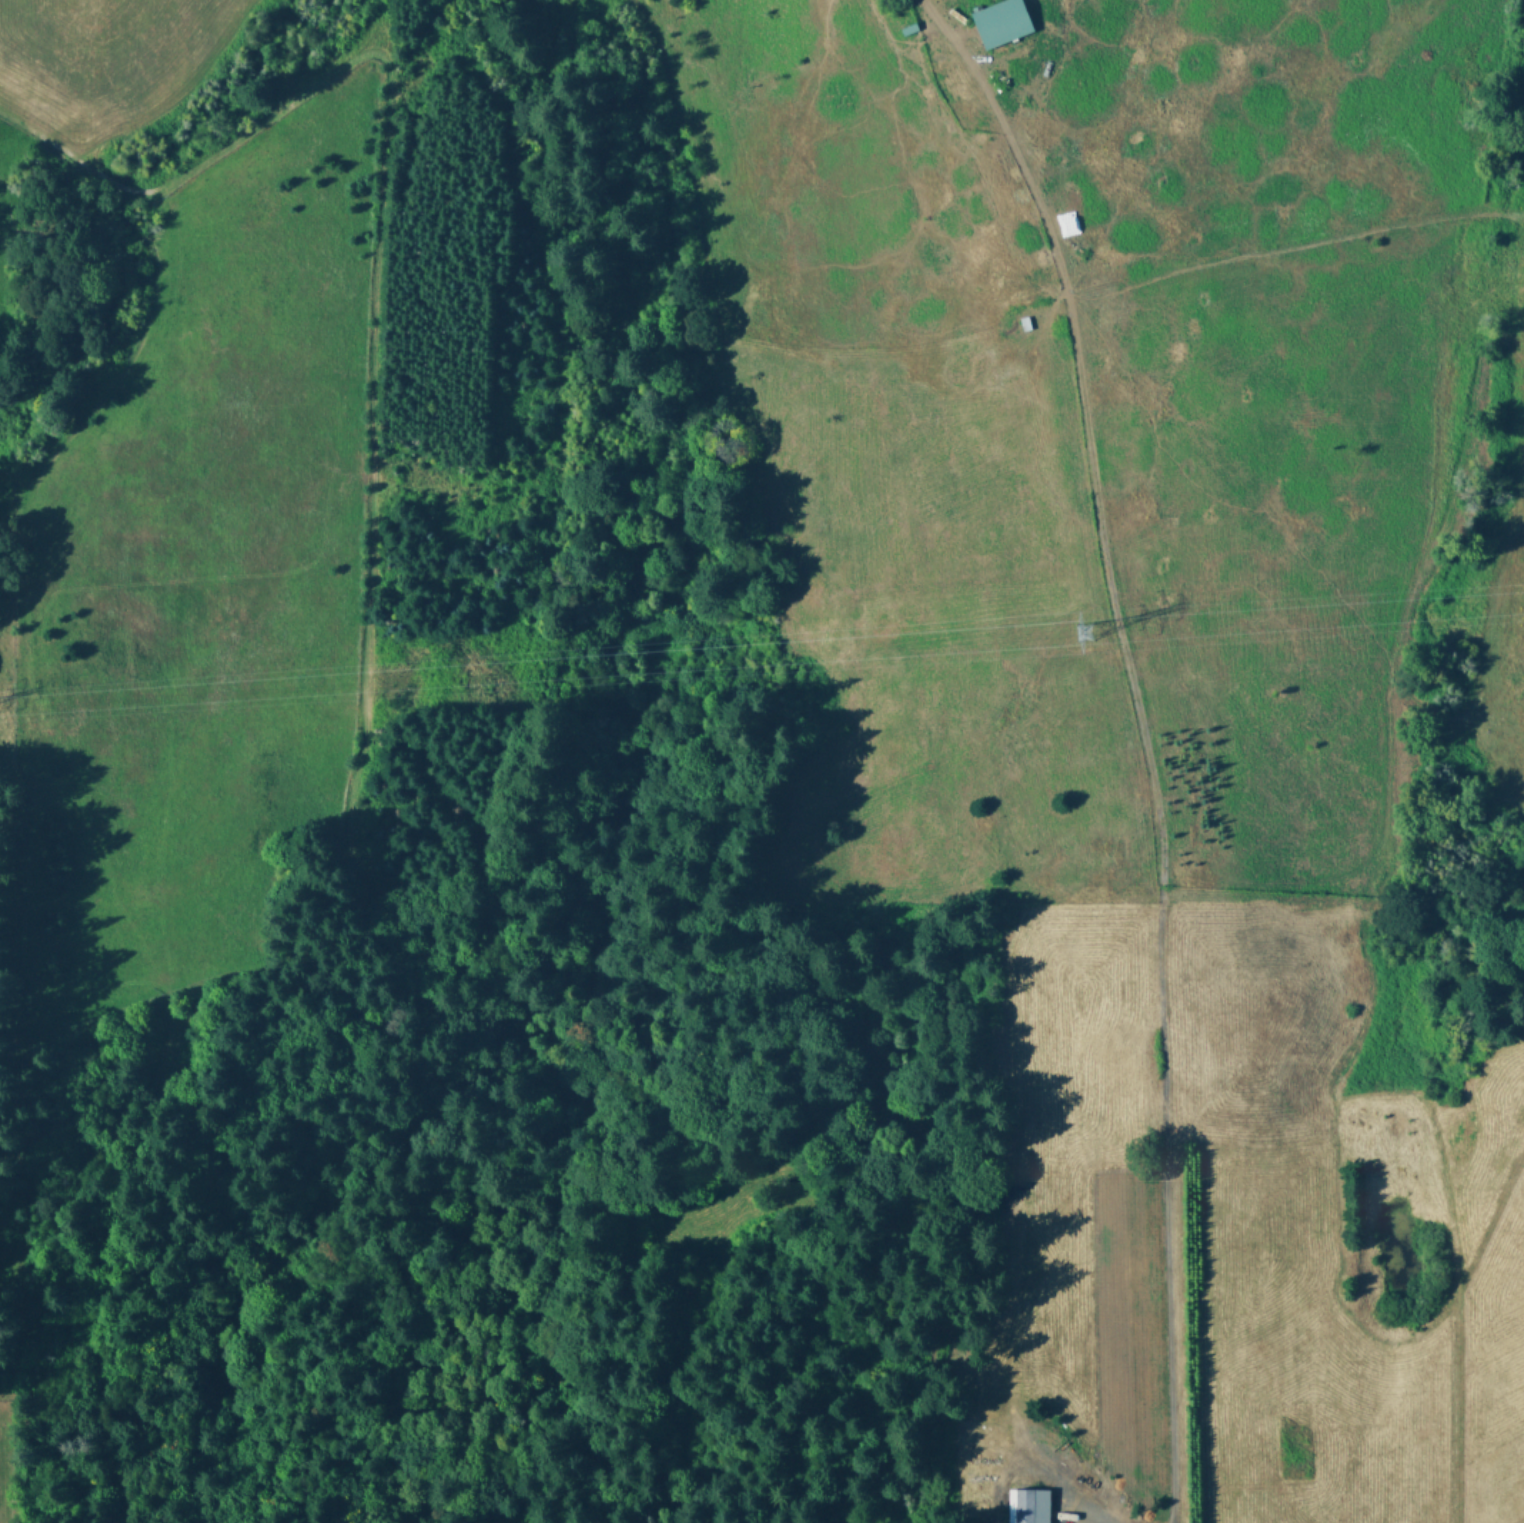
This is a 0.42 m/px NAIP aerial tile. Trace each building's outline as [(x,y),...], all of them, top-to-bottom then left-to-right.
[(1030,31),(1019,0),(998,0),(967,12),(981,50),(1030,31)] [(1009,1488),(1009,1522),(1048,1522),(1048,1488),(1009,1488)]
